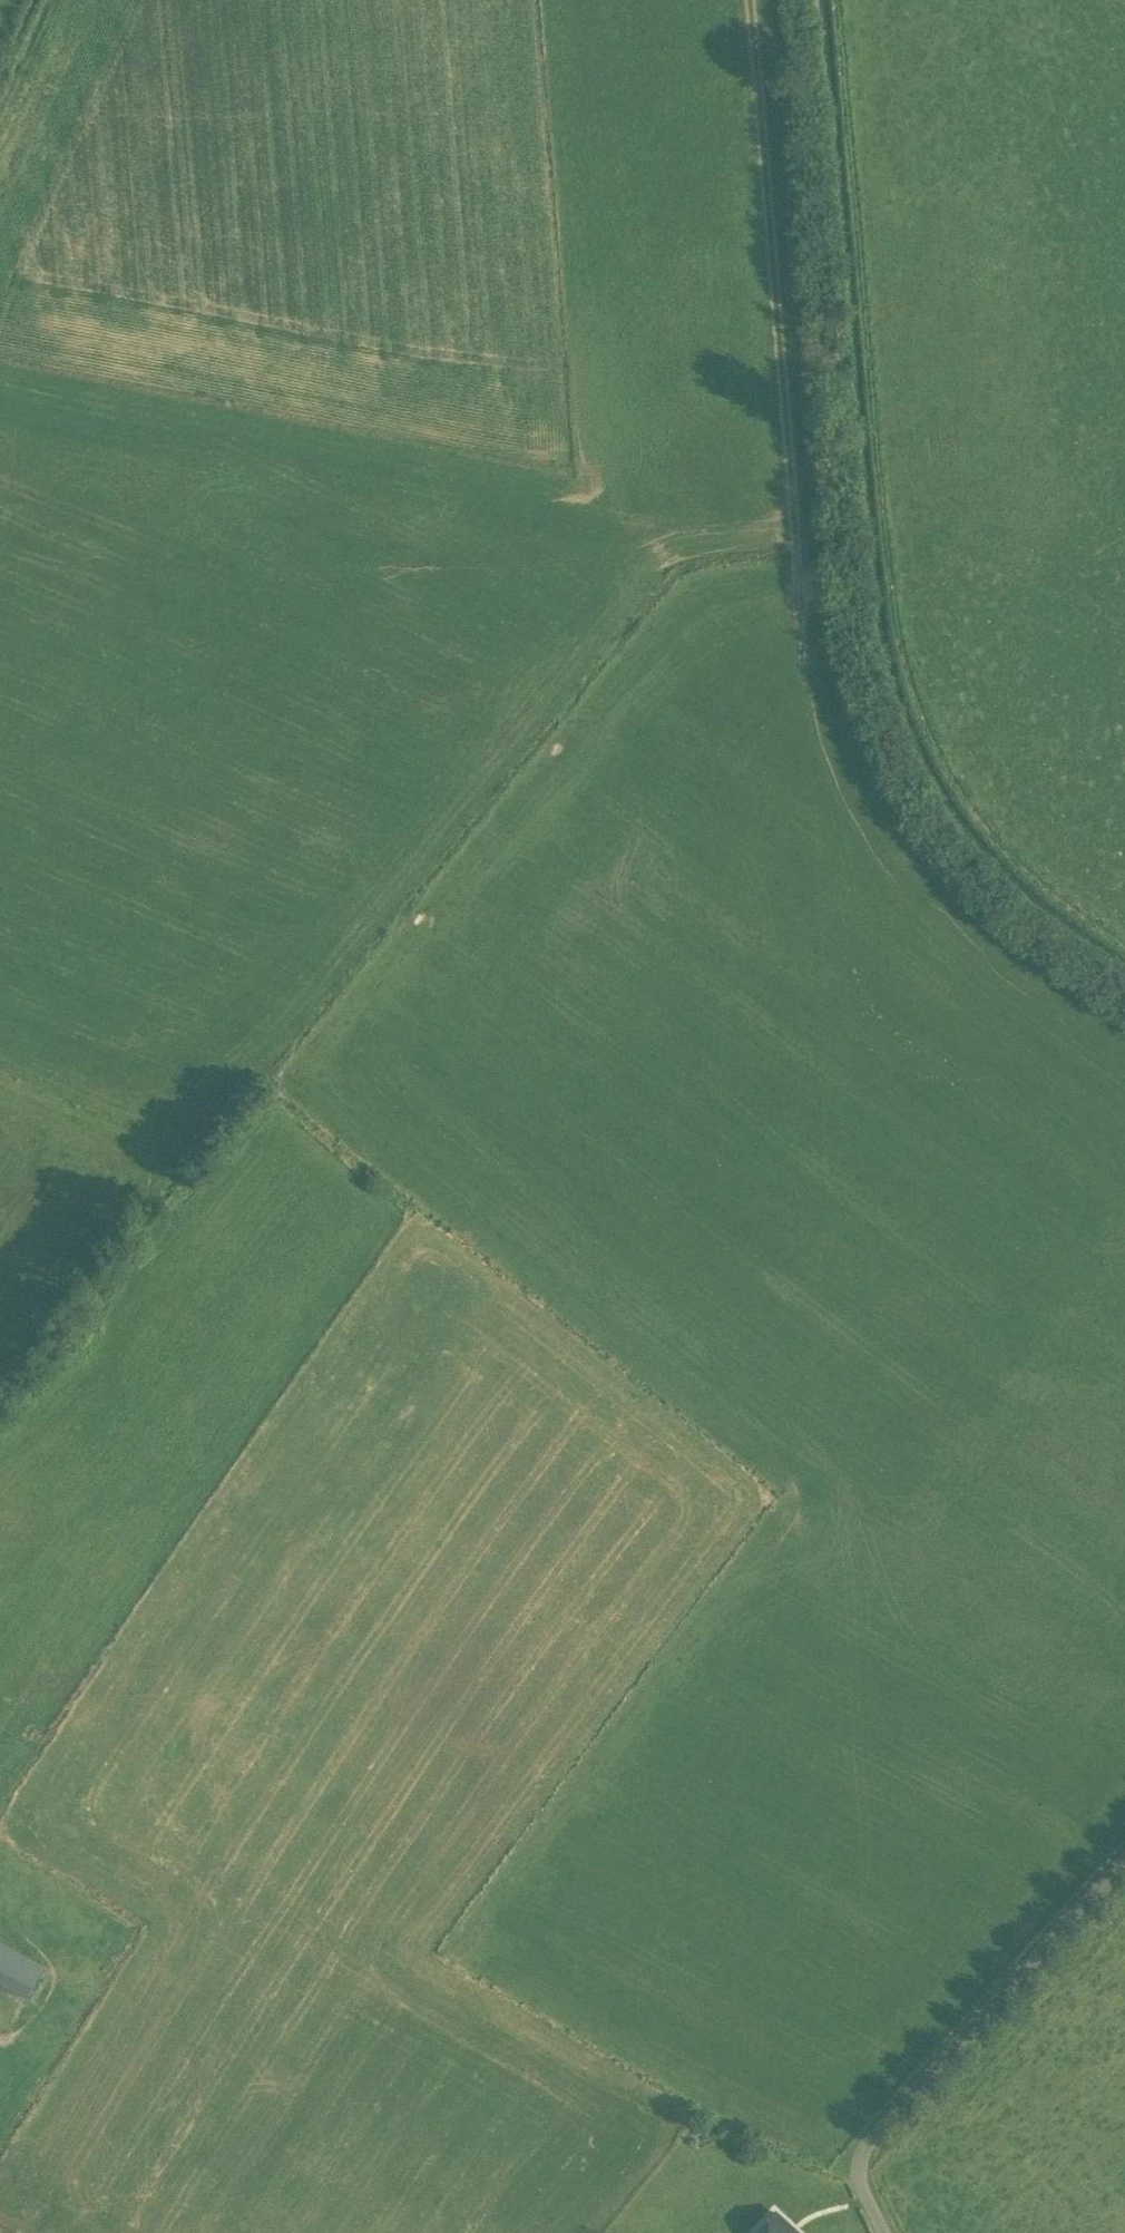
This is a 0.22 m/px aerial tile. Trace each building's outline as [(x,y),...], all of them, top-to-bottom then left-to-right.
[(47,1959),(0,1937),(0,1979),(30,1994),(47,1959)] [(754,2232),(797,2232),(774,2212),(754,2232)]
